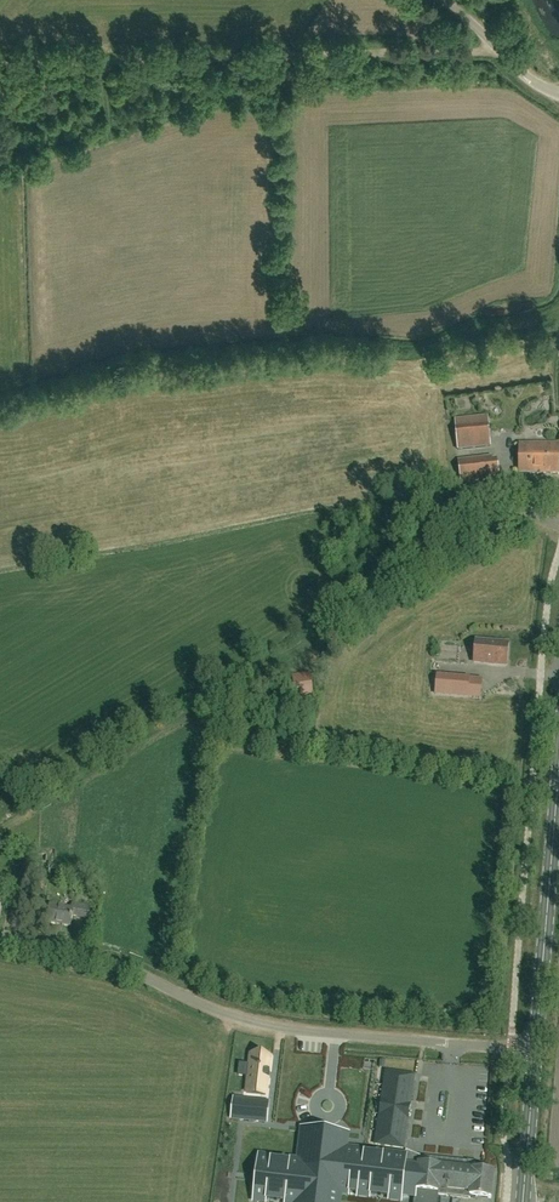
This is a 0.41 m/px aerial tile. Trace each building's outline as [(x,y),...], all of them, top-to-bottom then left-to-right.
[(457,451),(484,448),(491,447),(487,415),(454,419),(457,451)] [(519,443),(519,473),(558,473),(558,443),(519,443)] [(460,483),(484,481),(494,479),(494,475),(499,475),(497,459),(492,460),(491,455),(457,459),(460,483)] [(495,643),(484,642),(475,641),(474,662),(506,665),(508,644),(505,643),(503,642),(497,641),(495,643)] [(313,693),(310,675),(293,678),(295,691),(299,691),(300,695),(313,693)] [(437,676),(435,694),(467,697),(469,679),(437,676)] [(32,878),(17,876),(13,901),(28,903),(32,878)] [(33,893),(43,894),(45,881),(36,879),(33,893)] [(50,905),(47,923),(71,927),(73,916),(89,918),(91,905),(72,902),(71,909),(50,905)] [(246,1054),(241,1092),(261,1094),(263,1077),(264,1077),(263,1076),(264,1072),(265,1072),(265,1071),(263,1071),(265,1056),(246,1054)] [(383,1086),(411,1090),(414,1075),(385,1071),(383,1086)] [(410,1105),(411,1090),(383,1086),(381,1100),(410,1105)] [(233,1098),(231,1118),(267,1122),(268,1112),(269,1102),(260,1101),(233,1098)] [(408,1119),(410,1105),(381,1100),(379,1115),(408,1119)] [(406,1133),(408,1119),(379,1115),(377,1129),(406,1133)] [(248,1127),(249,1140),(265,1139),(265,1126),(248,1127)] [(254,1198),(265,1199),(285,1201),(286,1201),(337,1201),(338,1191),(347,1192),(357,1193),(369,1194),(388,1196),(401,1198),(401,1196),(415,1197),(414,1201),(437,1201),(438,1195),(470,1199),(470,1196),(490,1199),(494,1172),(476,1170),(477,1161),(478,1161),(480,1147),(458,1144),(457,1159),(470,1160),(470,1162),(469,1169),(419,1163),(420,1161),(405,1160),(406,1158),(383,1155),(363,1153),(343,1150),(345,1133),(305,1128),(300,1163),(289,1161),(270,1159),(258,1158),(254,1198)] [(404,1148),(406,1133),(377,1129),(375,1144),(404,1148)] [(278,1142),(298,1140),(297,1133),(277,1135),(278,1142)] [(250,1155),(263,1155),(262,1143),(249,1143),(250,1155)]
